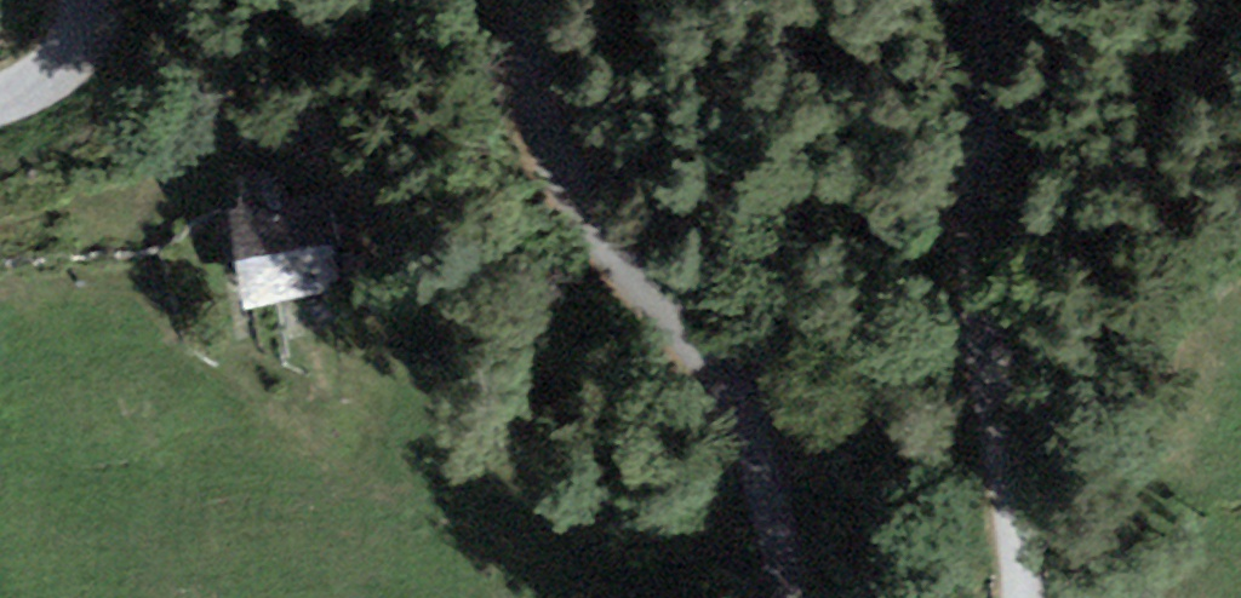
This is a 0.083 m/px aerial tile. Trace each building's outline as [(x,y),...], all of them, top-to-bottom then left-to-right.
[(327,175),(238,179),(243,302),(332,299),(327,175)]
